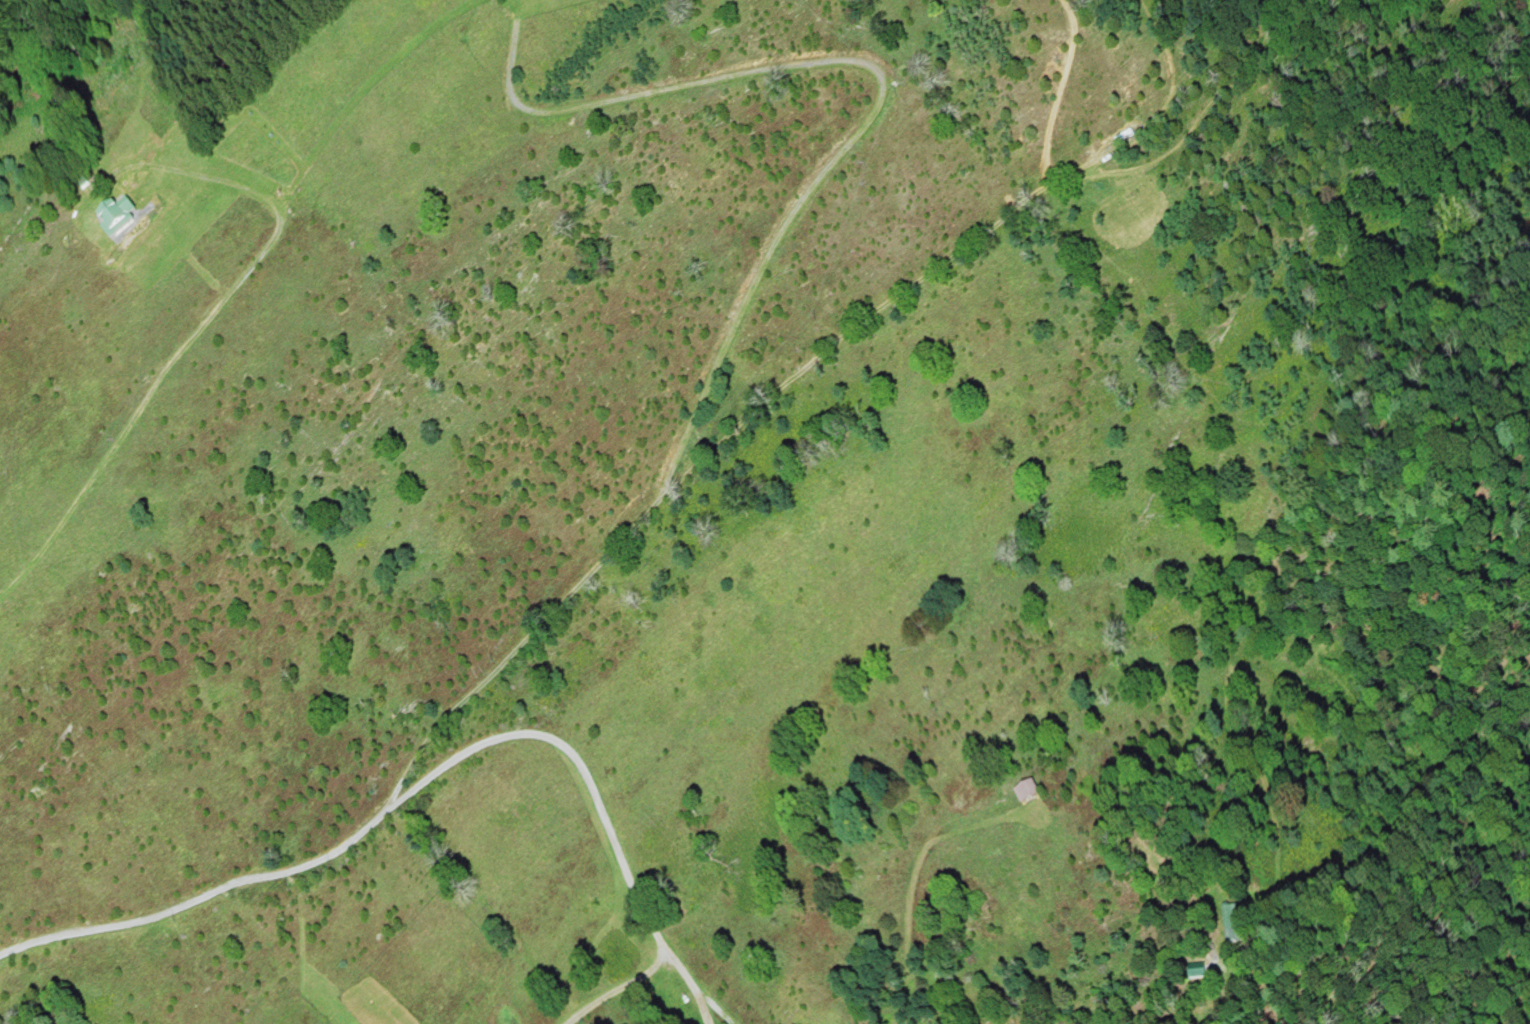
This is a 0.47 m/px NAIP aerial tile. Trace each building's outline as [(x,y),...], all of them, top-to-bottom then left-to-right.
[(111,223),(102,213),(117,199),(125,207),(134,198),(145,211),(141,215),(146,220),(123,241),(109,225),(111,223)] [(1184,977),(1183,964),(1201,963),(1201,976),(1184,977)]
